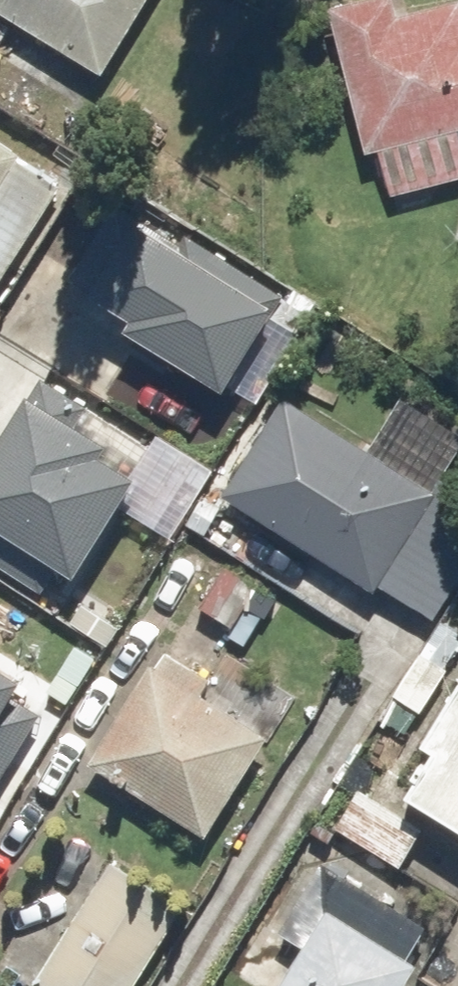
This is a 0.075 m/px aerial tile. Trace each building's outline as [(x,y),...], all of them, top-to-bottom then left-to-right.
[(97,80),(147,0),(0,0),(0,19),(37,43),(97,80)] [(401,15),(397,0),(363,0),(329,9),(369,152),(457,131),(457,2),(401,15)] [(16,149),(0,140),(0,175),(16,149)] [(114,200),(71,268),(130,305),(122,317),(227,383),(278,302),(114,200)] [(0,441),(0,550),(52,581),(70,552),(83,560),(150,450),(37,381),(0,441)] [(286,403),(226,499),(372,590),(432,493),(286,403)] [(14,670),(0,661),(0,692),(14,670)] [(153,669),(92,762),(211,840),(273,747),(153,669)] [(409,804),(457,833),(457,722),(409,804)] [(277,985),(417,985),(424,976),(325,912),(277,985)]
